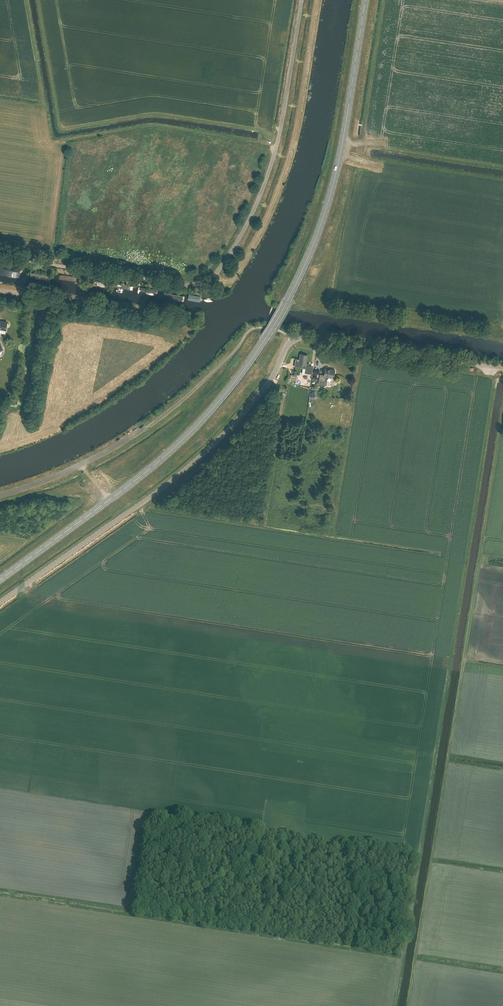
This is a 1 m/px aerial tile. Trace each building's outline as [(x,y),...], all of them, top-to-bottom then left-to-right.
[(134,291),(136,279),(115,276),(113,288),(134,291)] [(136,291),(154,294),(156,283),(138,280),(136,291)] [(205,290),(189,288),(188,299),(204,302),(205,290)] [(7,322),(0,321),(0,329),(6,329),(7,327),(8,326),(9,325),(9,324),(9,323),(7,322)] [(306,365),(307,354),(300,353),(299,361),(296,360),(295,366),(302,367),(302,364),(306,365)] [(306,365),(305,370),(305,374),(312,375),(313,366),(306,365)] [(319,379),(325,380),(326,376),(334,377),(335,369),(325,368),(324,375),(320,374),(319,379)] [(297,375),(294,375),(289,374),(288,380),(287,380),(287,382),(289,383),(289,382),(290,382),(290,383),(293,384),(295,384),(297,375)]
